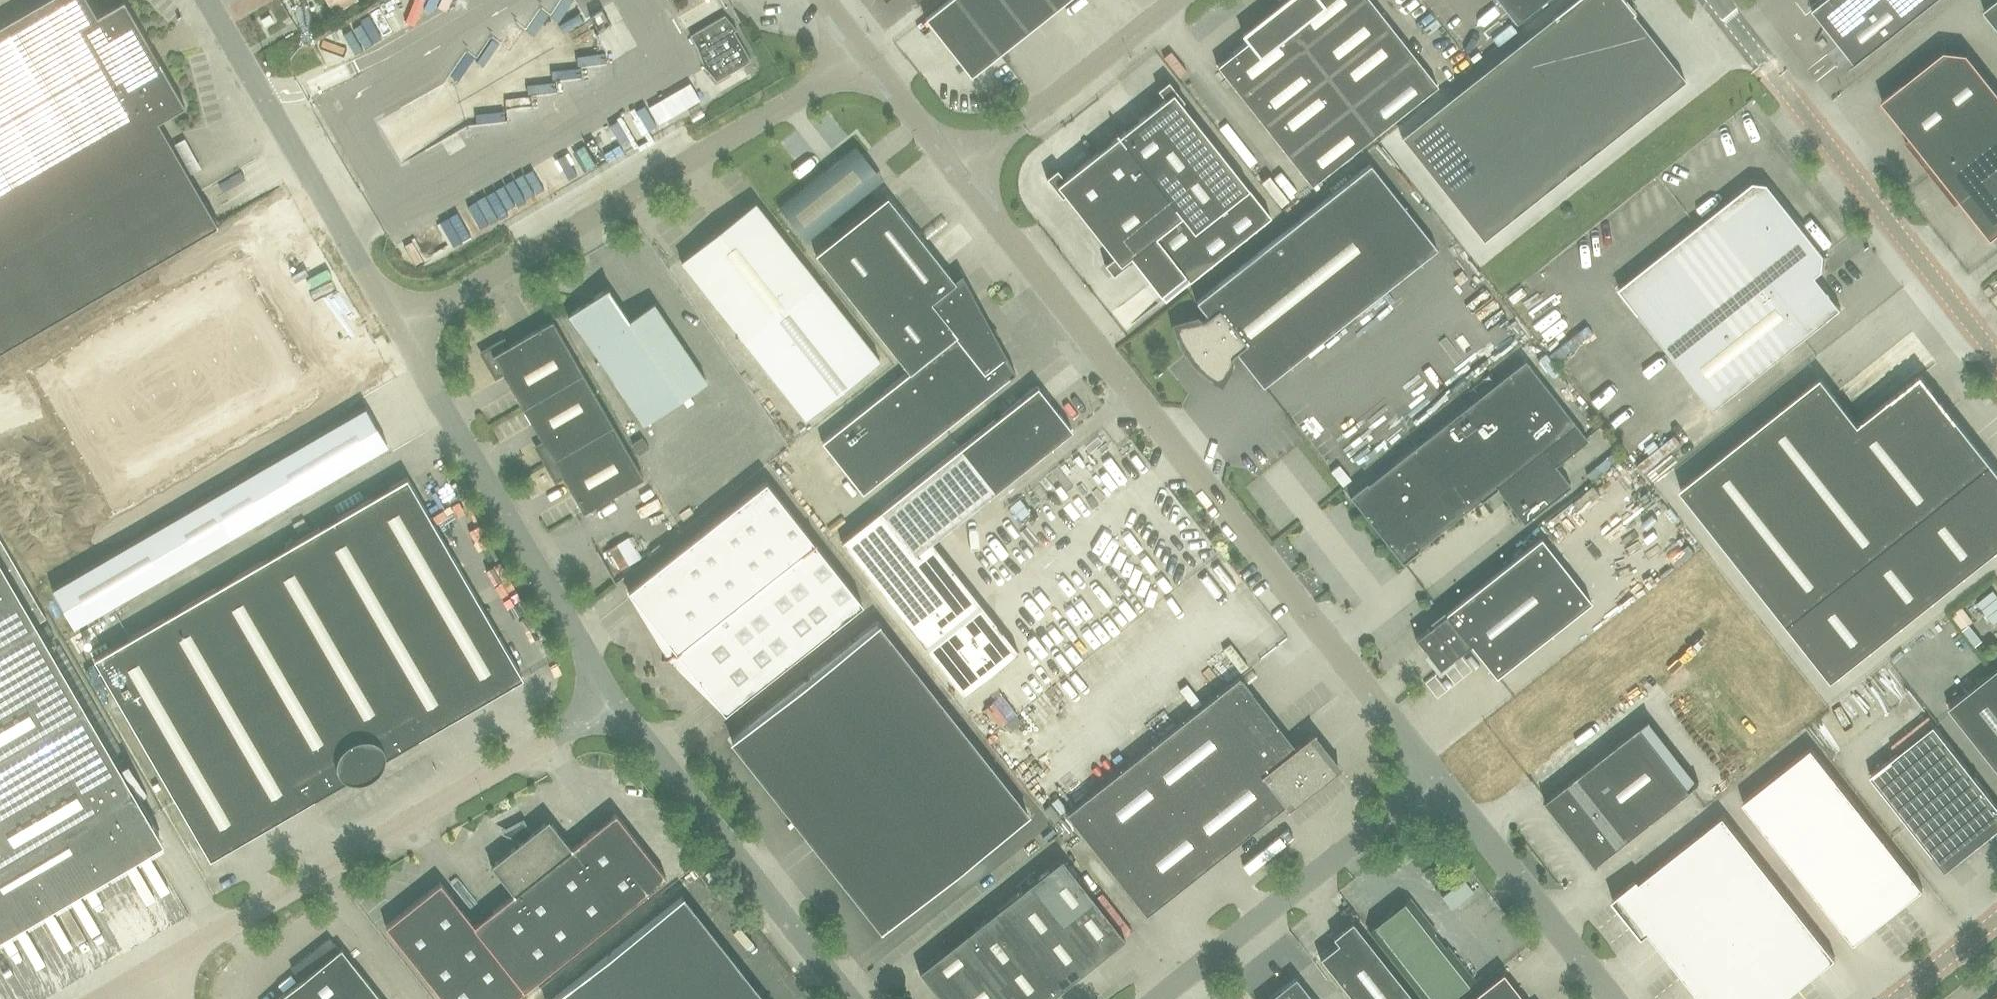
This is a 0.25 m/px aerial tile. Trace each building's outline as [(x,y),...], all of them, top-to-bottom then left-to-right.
[(89,0),(45,0),(0,26),(0,352),(219,225),(159,121),(186,106),(144,34),(125,0),(98,16),(89,0)] [(339,11),(356,0),(332,0),(339,11)] [(1000,53),(958,0),(948,0),(925,18),(971,76),(1000,53)] [(1028,31),(1004,0),(958,0),(1000,53),(1028,31)] [(1056,9),(1050,0),(1004,0),(1028,31),(1056,9)] [(1067,0),(1050,0),(1056,9),(1067,0)] [(1361,0),(1286,0),(1275,9),(1304,45),(1361,0)] [(1392,24),(1372,0),(1361,0),(1304,45),(1327,75),(1392,24)] [(1685,80),(1633,14),(1635,12),(1625,0),(1573,0),(1553,16),(1554,16),(1401,137),(1483,240),(1685,80)] [(1517,23),(1545,0),(1499,0),(1517,23)] [(1813,10),(1845,50),(1856,65),(1938,0),(1826,0),(1813,10)] [(1985,9),(1996,25),(1996,0),(1985,9)] [(1241,95),(1304,45),(1275,9),(1243,35),(1248,41),(1217,66),(1241,95)] [(373,15),(328,34),(339,59),(384,39),(373,15)] [(716,81),(751,61),(734,31),(737,30),(725,15),(690,35),(706,64),(703,65),(716,81)] [(1351,105),(1416,54),(1392,24),(1327,75),(1351,105)] [(1351,105),(1327,75),(1304,45),(1241,95),(1289,154),(1351,105)] [(1996,122),(1996,90),(1967,53),(1945,50),(1882,100),(1912,138),(1906,143),(1931,174),(1996,122)] [(1351,105),(1375,136),(1440,84),(1416,54),(1351,105)] [(1114,275),(1133,259),(1160,294),(1197,265),(1201,271),(1271,216),(1182,104),(1185,102),(1169,82),(1159,90),(1166,99),(1065,179),(1057,169),(1047,177),(1063,197),(1066,194),(1115,256),(1106,263),(1105,264),(1114,275)] [(1315,186),(1375,136),(1351,105),(1289,154),(1315,186)] [(1931,174),(1955,206),(1962,201),(1992,239),(1996,234),(1996,122),(1931,174)] [(877,184),(850,150),(847,152),(779,207),(806,241),(847,208),(877,184)] [(1263,386),(1437,248),(1370,164),(1196,302),(1208,316),(1205,319),(1178,326),(1180,333),(1181,335),(1183,339),(1185,344),(1187,348),(1189,350),(1190,353),(1193,356),(1195,358),(1200,364),(1202,366),(1205,368),(1207,370),(1210,373),(1213,374),(1216,377),(1220,379),(1233,355),(1236,352),(1263,386)] [(1715,409),(1841,309),(1816,276),(1823,271),(1824,255),(1768,183),(1754,182),(1619,288),(1715,409)] [(236,196),(216,202),(220,213),(240,207),(236,196)] [(856,414),(897,466),(1015,373),(1002,356),(993,339),(997,336),(990,327),(988,329),(960,278),(963,277),(962,274),(953,280),(887,196),(815,253),(909,372),(856,414)] [(805,418),(879,360),(755,202),(680,261),(744,341),(805,418)] [(236,251),(29,372),(114,517),(320,397),(236,251)] [(629,321),(608,290),(609,289),(608,287),(592,298),(594,302),(585,309),(582,305),(567,315),(569,317),(570,316),(643,423),(706,381),(654,304),(629,321)] [(583,373),(553,320),(508,346),(504,339),(481,352),(496,378),(503,373),(523,408),(583,373)] [(1496,486),(1524,523),(1571,485),(1556,465),(1588,439),(1576,424),(1525,360),(1368,483),(1367,482),(1350,496),(1403,563),(1420,549),(1419,547),(1496,486)] [(583,373),(523,408),(543,442),(536,446),(546,464),(614,424),(583,373)] [(1957,420),(1922,375),(1859,424),(1822,377),(1680,489),(1832,680),(1996,550),(1996,470),(1957,420)] [(1037,386),(959,448),(994,493),(1072,431),(1037,386)] [(210,498),(49,591),(71,628),(232,535),(388,445),(366,407),(210,498)] [(862,493),(897,466),(856,414),(821,442),(862,493)] [(546,464),(556,481),(563,477),(583,513),(644,478),(614,424),(546,464)] [(1673,427),(1638,460),(1655,479),(1691,446),(1673,427)] [(877,512),(841,541),(963,696),(1020,651),(933,541),(994,493),(959,448),(877,512)] [(358,780),(361,776),(365,773),(373,768),(378,766),(382,766),(385,762),(386,759),(525,678),(409,478),(95,659),(211,860),(351,779),(353,780),(358,780)] [(814,541),(766,481),(644,578),(643,576),(641,578),(642,579),(628,590),(657,626),(652,630),(668,657),(662,661),(663,663),(669,658),(692,680),(696,676),(725,713),(739,701),(740,703),(742,702),(741,700),(863,603),(815,543),(816,542),(815,540),(814,541)] [(164,840),(160,833),(38,623),(48,617),(0,535),(0,936),(164,840)] [(1496,677),(1591,602),(1541,537),(1445,613),(1446,614),(1415,638),(1439,669),(1470,644),(1496,677)] [(1953,608),(1963,623),(1974,616),(1964,601),(1953,608)] [(882,930),(1028,815),(878,625),(732,740),(882,930)] [(1993,672),(1948,708),(1996,769),(1996,677),(1993,672)] [(1295,748),(1239,677),(1066,813),(1146,915),(1284,806),(1287,810),(1338,770),(1311,735),(1295,748)] [(1699,783),(1650,720),(1547,801),(1546,799),(1544,800),(1597,867),(1598,865),(1597,864),(1699,783)] [(1996,831),(1996,805),(1934,725),(1871,776),(1946,871),(1996,831)] [(1811,748),(1743,802),(1854,943),(1922,889),(1811,748)] [(616,813),(572,848),(549,819),(491,865),(514,894),(475,925),(441,882),(386,926),(443,998),(514,998),(667,877),(616,813)] [(1723,816),(1640,882),(1638,879),(1612,899),(1622,912),(1624,911),(1634,923),(1632,924),(1642,937),(1649,932),(1701,998),(1784,998),(1835,958),(1723,816)] [(1061,924),(1093,898),(1062,858),(1030,884),(1061,924)] [(1030,949),(1061,924),(1030,884),(998,908),(1030,949)] [(682,897),(553,998),(763,998),(682,897)] [(1061,924),(1093,964),(1125,938),(1093,898),(1061,924)] [(1474,980),(1409,898),(1369,929),(1424,998),(1450,998),(1474,980)] [(998,973),(1030,949),(998,908),(967,933),(988,960),(998,973)] [(1352,922),(1333,937),(1338,943),(1320,958),(1353,998),(1414,998),(1352,922)] [(1061,988),(1093,964),(1061,924),(1030,949),(1061,988)] [(940,998),(988,960),(967,933),(919,971),(940,998)] [(367,980),(342,948),(340,949),(330,937),(293,967),(318,998),(343,998),(367,980)] [(1061,988),(1030,949),(998,973),(1009,986),(1019,998),(1048,998),(1061,988)] [(998,973),(988,960),(940,998),(941,998),(993,998),(1009,986),(998,973)] [(293,967),(292,967),(302,980),(277,998),(318,998),(293,967)] [(1503,973),(1469,998),(1524,998),(1503,973)] [(1296,977),(1268,998),(1313,998),(1296,977)] [(367,980),(343,998),(382,998),(367,980)] [(1009,986),(993,998),(1019,998),(1009,986)]
